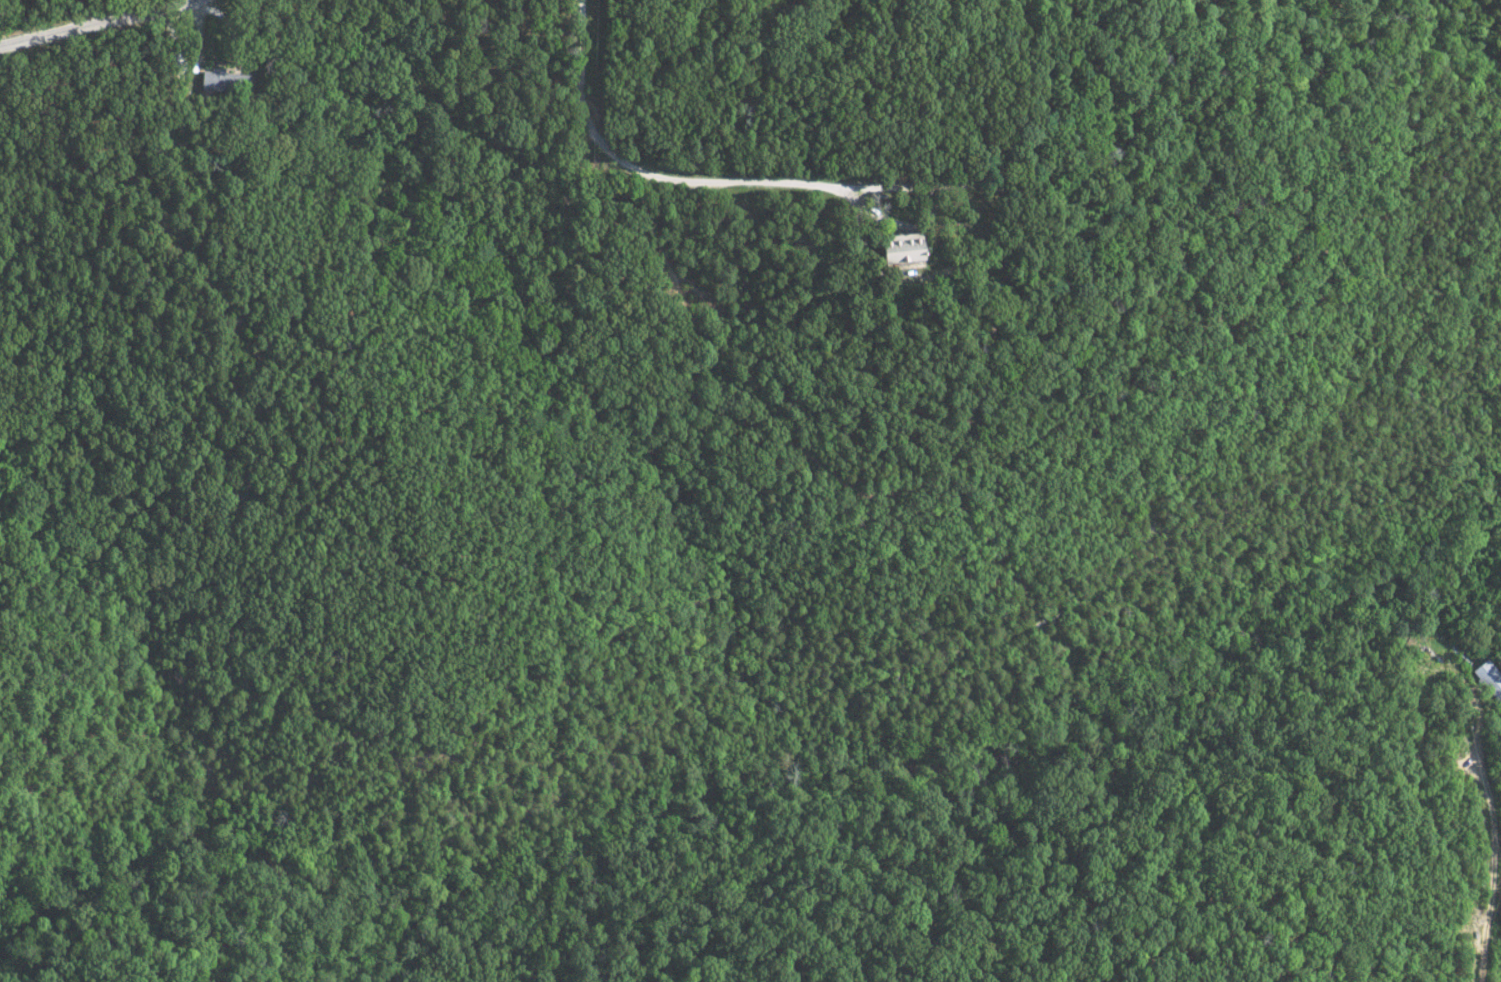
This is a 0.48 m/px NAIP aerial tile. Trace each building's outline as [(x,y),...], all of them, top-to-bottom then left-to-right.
[(245,75),(221,73),(221,70),(198,68),(196,90),(243,95),(245,75)] [(878,263),(920,262),(919,234),(877,235),(878,263)] [(1494,703),(1500,698),(1500,680),(1484,658),(1468,671),(1494,703)]
